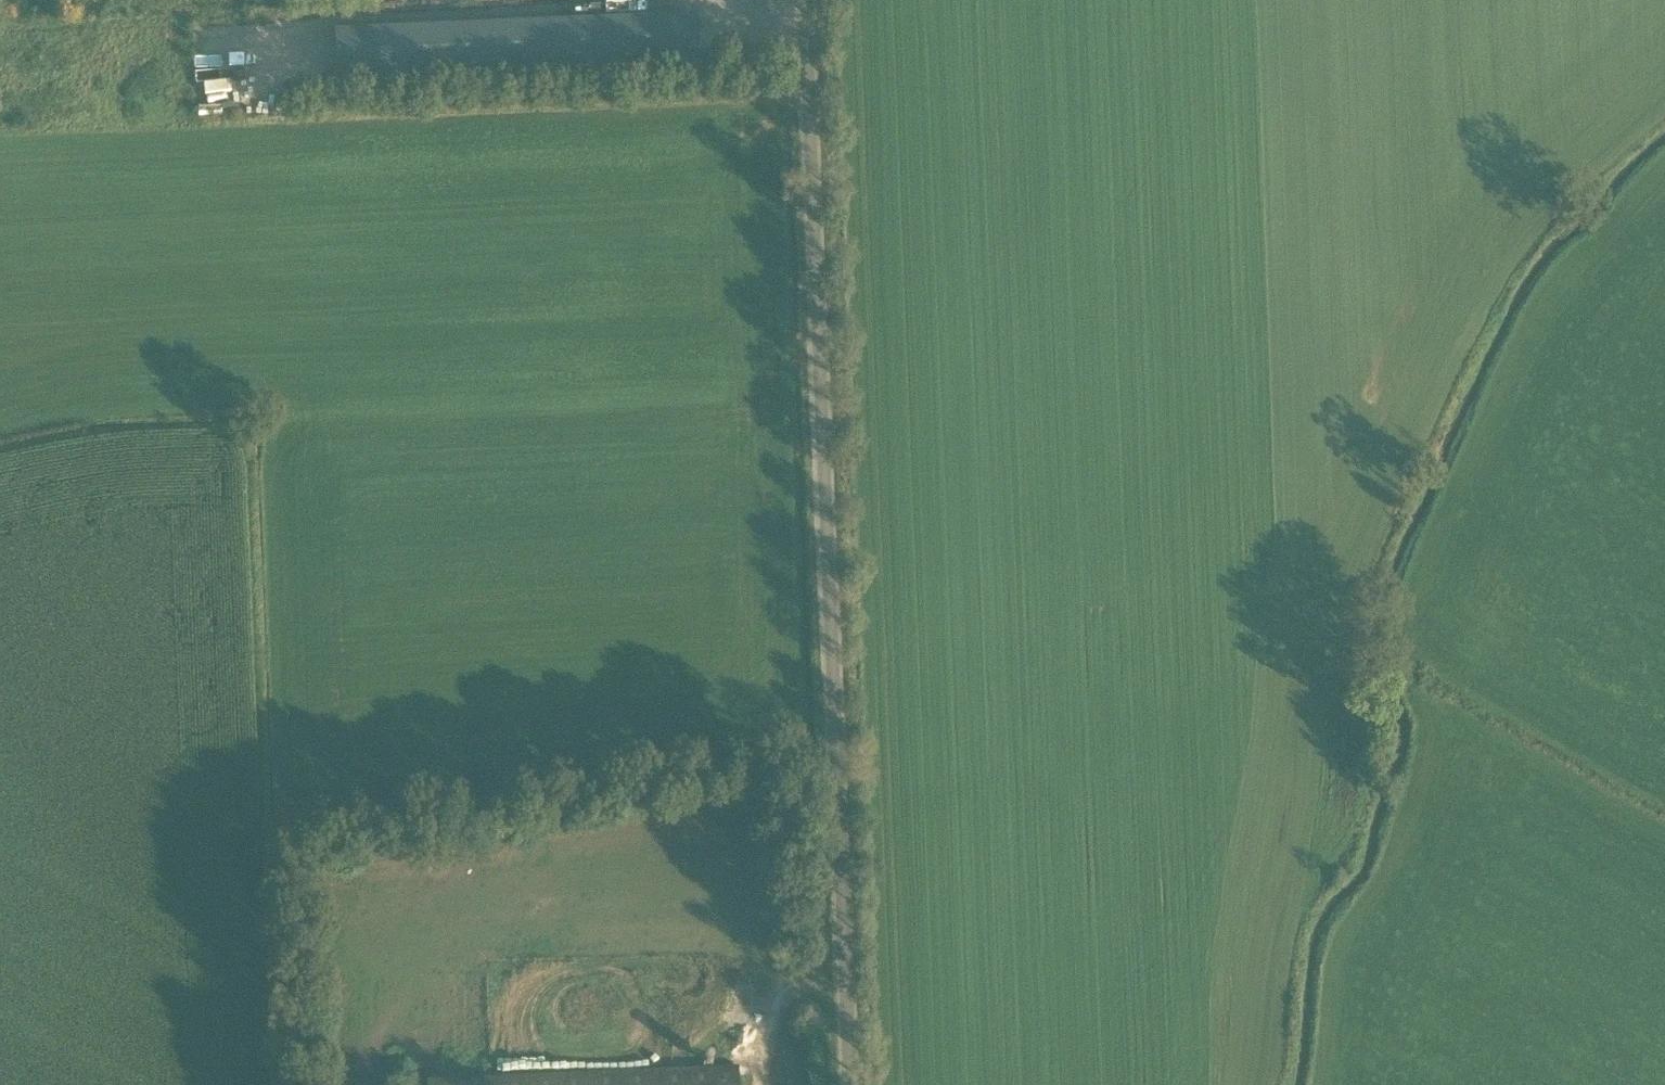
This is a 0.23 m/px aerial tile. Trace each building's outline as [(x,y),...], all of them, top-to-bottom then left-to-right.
[(494,75),(492,27),(334,34),(336,82),(494,75)] [(199,90),(227,95),(230,78),(202,74),(199,90)] [(427,1082),(427,1084),(739,1084),(739,1068),(427,1082)]
